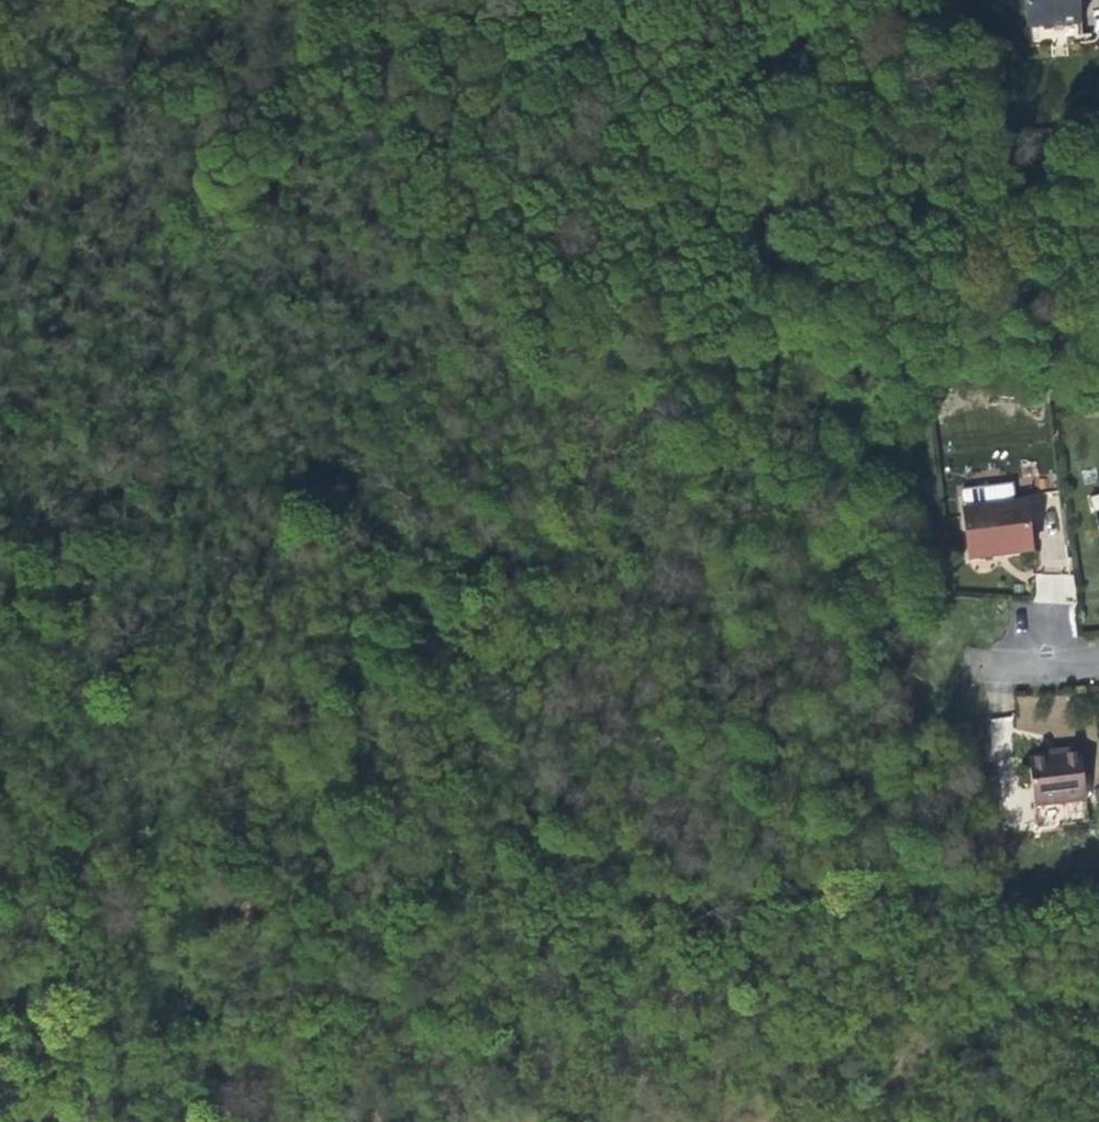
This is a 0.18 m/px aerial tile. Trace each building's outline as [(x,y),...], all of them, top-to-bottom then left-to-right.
[(1095,0),(1039,0),(1040,30),(1096,27),(1095,0)] [(986,563),(1049,556),(1044,509),(979,515),(986,563)] [(1035,602),(1074,602),(1075,573),(1035,573),(1035,602)] [(1046,806),(1095,801),(1089,748),(1074,749),(1074,755),(1041,756),(1046,806)]
